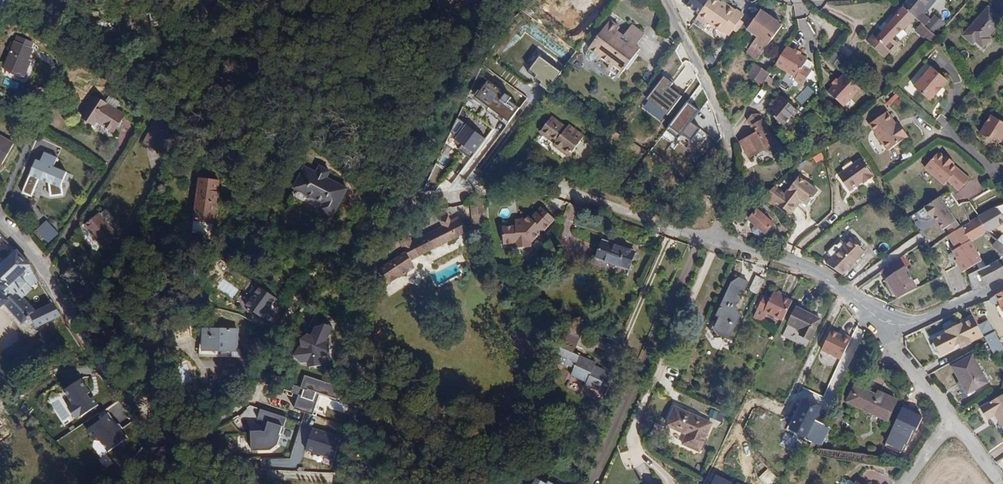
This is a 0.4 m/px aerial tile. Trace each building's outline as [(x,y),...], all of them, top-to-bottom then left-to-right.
[(597,0),(571,0),(568,4),(574,8),(570,13),(586,25),(602,4),(597,0)] [(715,0),(709,0),(696,18),(705,25),(707,22),(721,31),(722,30),(729,35),(734,29),(739,20),(743,15),(736,10),(735,11),(728,6),(726,8),(719,3),(715,0)] [(902,7),(915,18),(921,24),(923,25),(929,19),(920,12),(930,0),(908,0),(902,7)] [(915,18),(902,7),(881,32),(878,29),(867,41),(884,57),(897,43),(893,39),(896,34),(907,26),(915,18)] [(977,42),(983,47),(1002,25),(1002,20),(988,7),(966,32),(977,42)] [(753,20),(749,16),(744,23),(743,25),(748,31),(744,35),(746,41),(751,45),(747,51),(758,59),(781,25),(761,10),(753,20)] [(44,11),(43,18),(72,21),(73,14),(44,11)] [(743,25),(744,23),(739,20),(734,29),(738,31),(743,25)] [(938,34),(944,28),(935,20),(927,28),(936,36),(938,34)] [(634,44),(636,45),(644,35),(631,25),(623,36),(616,32),(619,27),(610,21),(586,53),(586,56),(591,60),(595,59),(598,56),(611,65),(608,69),(619,77),(637,54),(631,49),(634,44)] [(921,36),(927,28),(923,25),(921,24),(915,31),(921,36)] [(936,36),(927,28),(921,36),(929,44),(936,36)] [(973,45),(977,42),(966,32),(963,35),(973,45)] [(34,44),(18,38),(5,71),(25,78),(31,62),(27,61),(34,44)] [(641,49),(636,45),(634,44),(631,49),(637,54),(641,49)] [(806,59),(787,47),(776,65),(787,72),(788,69),(797,74),(806,59)] [(828,59),(837,67),(846,56),(837,48),(828,59)] [(709,54),(705,60),(712,65),(717,59),(709,54)] [(561,72),(540,57),(529,73),(543,81),(540,86),(548,91),(561,72)] [(764,84),(770,74),(754,63),(747,74),(763,85),(764,84)] [(929,98),(933,93),(938,85),(944,77),(928,65),(912,86),(929,98)] [(850,99),(860,89),(845,74),(828,91),(841,104),(848,97),(850,99)] [(673,84),(665,77),(647,100),(668,116),(683,97),(670,87),(673,84)] [(504,94),(488,82),(476,97),(508,121),(518,108),(508,101),(511,98),(506,93),(504,94)] [(759,105),(766,92),(760,89),(753,102),(759,105)] [(885,103),(894,112),(904,103),(895,94),(885,103)] [(97,97),(84,118),(94,125),(96,121),(113,132),(124,114),(116,109),(120,103),(109,96),(105,102),(97,97)] [(792,118),(798,111),(780,97),(767,112),(773,117),(779,121),(783,125),(790,116),(792,118)] [(843,106),(850,99),(848,97),(841,104),(843,106)] [(700,112),(688,103),(667,130),(679,139),(682,135),(692,142),(701,130),(691,123),(700,112)] [(775,156),(783,147),(771,135),(758,115),(752,115),(747,121),(751,127),(753,126),(757,133),(765,149),(775,156)] [(903,145),(912,132),(890,115),(871,140),(891,156),(900,144),(903,145)] [(987,118),(995,133),(998,139),(1000,142),(1002,136),(1002,123),(989,115),(987,118)] [(157,116),(144,143),(161,152),(175,125),(157,116)] [(566,128),(551,118),(540,132),(554,143),(553,145),(568,157),(583,137),(568,126),(566,128)] [(995,133),(987,118),(979,134),(990,140),(992,135),(998,139),(995,133)] [(474,154),(485,139),(466,124),(454,139),(474,154)] [(765,149),(757,133),(741,142),(749,157),(765,149)] [(992,135),(990,140),(998,144),(1000,142),(998,139),(992,135)] [(2,164),(13,144),(0,137),(0,163),(2,164)] [(967,178),(937,151),(923,166),(943,183),(947,179),(957,189),(967,178)] [(67,172),(54,166),(58,157),(45,152),(39,161),(36,160),(22,193),(31,196),(38,180),(48,184),(50,196),(62,194),(60,186),(67,172)] [(872,174),(862,160),(839,176),(849,190),(863,181),(864,183),(873,177),(872,175),(872,174)] [(305,168),(295,187),(323,202),(320,209),(290,196),(286,206),(328,227),(346,189),(328,179),(331,172),(321,169),(317,174),(305,168)] [(800,197),(802,199),(808,203),(817,192),(798,177),(778,204),(791,214),(798,205),(795,203),(800,197)] [(199,197),(196,230),(213,232),(219,181),(199,179),(197,197),(199,197)] [(942,232),(957,221),(940,196),(925,206),(942,232)] [(979,215),(970,201),(962,205),(970,221),(979,215)] [(979,215),(989,232),(1002,222),(1002,203),(996,209),(995,207),(979,215)] [(551,222),(540,208),(528,217),(525,214),(519,220),(511,219),(511,222),(498,221),(495,237),(508,239),(507,243),(523,245),(524,240),(538,229),(539,231),(551,222)] [(105,209),(85,225),(103,247),(117,236),(107,224),(113,219),(105,209)] [(773,224),(758,210),(745,224),(760,238),(773,224)] [(970,221),(963,226),(972,241),(989,232),(979,215),(970,221)] [(411,259),(465,231),(458,217),(449,221),(447,217),(440,221),(443,227),(411,243),(408,238),(401,242),(406,252),(380,269),(388,283),(415,266),(411,259)] [(47,244),(58,233),(46,221),(35,231),(47,244)] [(958,249),(972,241),(963,226),(949,235),(958,249)] [(864,252),(851,239),(845,245),(842,242),(838,245),(841,249),(826,264),(842,274),(864,252)] [(634,251),(603,240),(597,258),(628,269),(634,251)] [(1002,274),(1002,245),(998,240),(992,247),(1002,258),(998,260),(1002,274)] [(984,260),(972,241),(958,249),(956,251),(960,258),(957,259),(965,271),(984,260)] [(0,267),(0,294),(3,291),(10,299),(5,304),(23,322),(31,315),(36,325),(60,315),(53,304),(36,311),(22,296),(30,289),(26,281),(34,273),(25,260),(17,251),(0,267)] [(881,272),(898,298),(917,288),(905,267),(908,264),(903,256),(881,272)] [(972,290),(988,283),(1002,276),(1002,274),(998,260),(969,276),(972,290)] [(865,272),(870,279),(881,272),(876,265),(865,272)] [(749,290),(757,294),(763,280),(756,276),(749,290)] [(716,315),(717,316),(719,317),(715,328),(719,335),(723,337),(729,339),(740,316),(737,311),(738,309),(735,306),(738,303),(740,299),(736,294),(739,288),(744,290),(748,283),(739,278),(731,284),(716,315)] [(261,318),(275,298),(260,287),(246,308),(261,318)] [(2,306),(5,304),(10,299),(3,291),(0,294),(0,303),(2,306)] [(766,313),(782,321),(792,301),(773,292),(770,298),(764,295),(758,309),(753,318),(762,322),(766,313)] [(989,299),(993,304),(998,302),(1002,310),(1002,292),(989,299)] [(758,309),(764,295),(761,294),(755,307),(758,309)] [(820,320),(796,307),(783,334),(807,345),(820,320)] [(719,317),(717,316),(709,333),(714,340),(718,338),(721,340),(723,337),(719,335),(715,328),(719,317)] [(985,336),(973,316),(960,321),(961,323),(945,331),(946,332),(932,339),(933,341),(932,345),(935,352),(939,353),(940,355),(954,349),(954,347),(959,345),(961,348),(971,344),(971,343),(985,336)] [(30,320),(20,325),(25,335),(35,331),(30,320)] [(299,345),(294,354),(301,360),(309,359),(310,365),(323,364),(322,355),(324,353),(329,343),(327,338),(332,325),(325,322),(316,325),(312,334),(307,332),(301,337),(302,345),(299,345)] [(583,330),(569,325),(553,366),(566,371),(567,368),(573,370),(571,376),(587,382),(585,386),(605,394),(610,384),(614,374),(594,366),(595,363),(573,353),(583,330)] [(238,330),(204,329),(203,349),(200,349),(200,355),(241,356),(241,349),(237,349),(238,330)] [(821,352),(842,360),(850,338),(830,330),(821,352)] [(995,354),(1002,349),(1002,348),(994,331),(985,337),(995,354)] [(255,335),(250,347),(258,351),(263,338),(255,335)] [(958,363),(953,366),(960,380),(967,393),(987,383),(972,355),(958,363)] [(200,371),(200,381),(214,382),(215,372),(200,371)] [(305,375),(293,410),(311,416),(318,394),(339,400),(343,388),(305,375)] [(97,406),(80,379),(62,391),(72,406),(68,409),(75,420),(97,406)] [(967,393),(960,380),(957,381),(966,397),(968,396),(967,393)] [(877,395),(855,385),(848,402),(888,420),(897,401),(879,392),(877,395)] [(724,397),(719,395),(716,401),(721,404),(724,397)] [(981,407),(987,418),(995,414),(1002,428),(1002,395),(981,407)] [(821,426),(822,425),(815,421),(821,408),(804,400),(789,429),(807,437),(806,439),(811,442),(819,426),(821,426)] [(699,452),(711,424),(675,407),(667,425),(687,435),(683,444),(699,452)] [(708,417),(717,420),(720,412),(711,409),(708,417)] [(122,441),(106,417),(87,430),(103,454),(122,441)] [(275,445),(282,427),(268,422),(265,431),(250,431),(251,451),(267,449),(270,446),(275,445)] [(830,428),(822,425),(821,426),(819,426),(811,442),(821,447),(830,428)] [(332,459),(340,437),(313,428),(306,450),(332,459)] [(246,449),(245,435),(227,436),(227,450),(246,449)] [(780,447),(798,451),(800,440),(783,436),(780,447)] [(377,478),(362,476),(361,483),(376,483),(377,478)]
